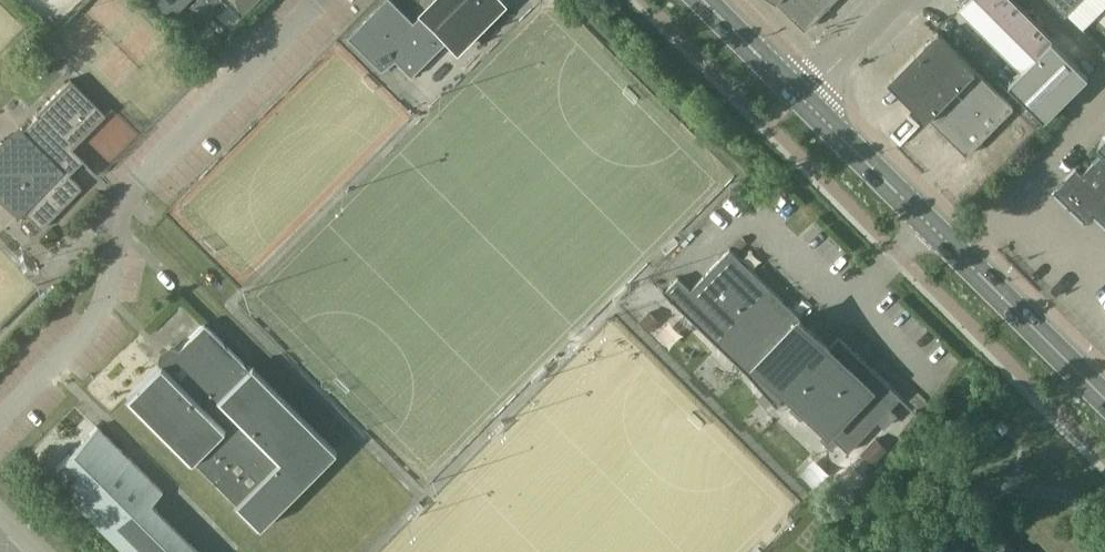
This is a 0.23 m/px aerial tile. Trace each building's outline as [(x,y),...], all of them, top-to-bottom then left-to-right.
[(191,6),(201,17),(211,7),(218,15),(228,5),(223,0),(197,0),(191,6)] [(391,0),(385,0),(348,37),(381,71),(395,61),(411,76),(448,40),(422,14),(413,22),(391,0)] [(422,14),(448,40),(460,51),(507,4),(503,0),(435,0),(422,14)] [(834,0),(776,0),(777,1),(776,2),(805,29),(834,0)] [(1064,49),(1053,38),(1014,0),(965,0),(958,7),(1021,70),(1011,79),(1048,117),(1089,74),(1064,49)] [(1065,13),(1069,9),(1104,46),(1104,0),(1052,0),(1065,13)] [(929,117),(976,70),(938,33),(891,79),(929,117)] [(976,70),(929,117),(967,155),(1013,108),(976,70)] [(80,188),(63,171),(77,157),(69,149),(100,118),(65,83),(34,114),(36,116),(8,144),(6,147),(4,149),(2,152),(1,155),(0,157),(0,186),(1,187),(2,190),(4,193),(6,196),(8,198),(39,229),(80,188)] [(1104,149),(1082,173),(1075,168),(1054,191),(1085,222),(1092,214),(1104,226),(1104,149)] [(830,346),(729,249),(677,304),(663,290),(662,291),(747,374),(777,407),(778,406),(776,404),(787,393),(848,452),(900,398),(902,399),(903,398),(839,337),(830,346)] [(247,367),(203,323),(160,366),(158,365),(125,397),(190,462),(191,460),(258,528),(334,451),(249,366),(247,367)] [(149,503),(161,491),(96,426),(55,468),(83,496),(75,504),(122,551),(198,551),(149,503)] [(875,439),(862,453),(874,464),(887,451),(875,439)] [(958,514),(920,551),(1017,551),(1008,543),(1011,541),(995,525),(982,538),(958,514)]
